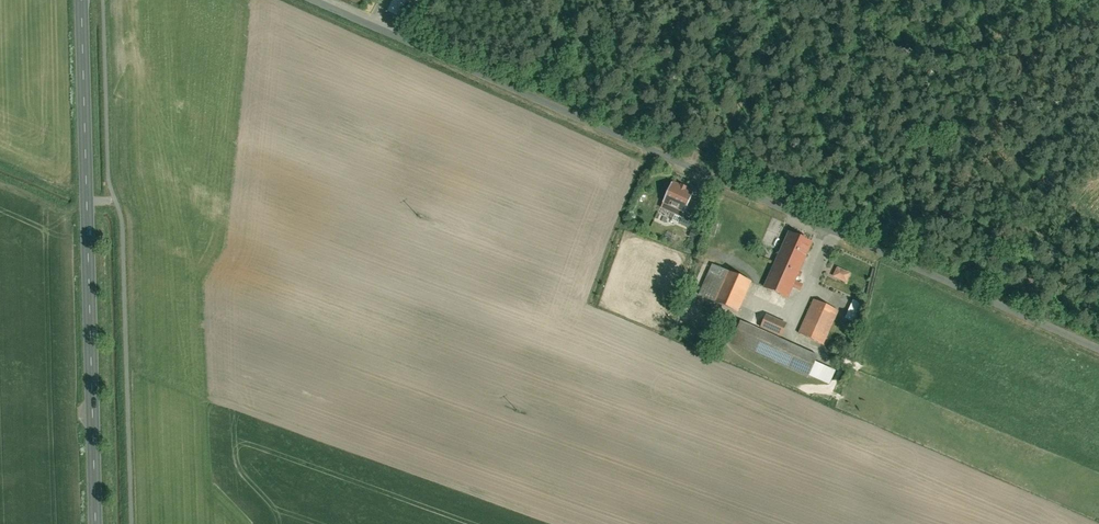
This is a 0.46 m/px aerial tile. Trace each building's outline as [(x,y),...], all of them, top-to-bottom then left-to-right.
[(405,0),(393,0),(387,14),(399,19),(408,1),(405,0)] [(663,204),(685,213),(694,193),(672,183),(663,204)] [(783,226),(774,248),(780,251),(789,229),(783,226)] [(793,237),(771,287),(793,297),(815,246),(793,237)] [(741,317),(755,283),(719,269),(705,302),(741,317)] [(852,275),(838,269),(833,279),(847,285),(852,275)] [(847,319),(855,322),(860,303),(852,300),(847,319)] [(820,303),(808,333),(830,342),(842,312),(820,303)] [(746,329),(739,345),(813,377),(820,361),(746,329)]
